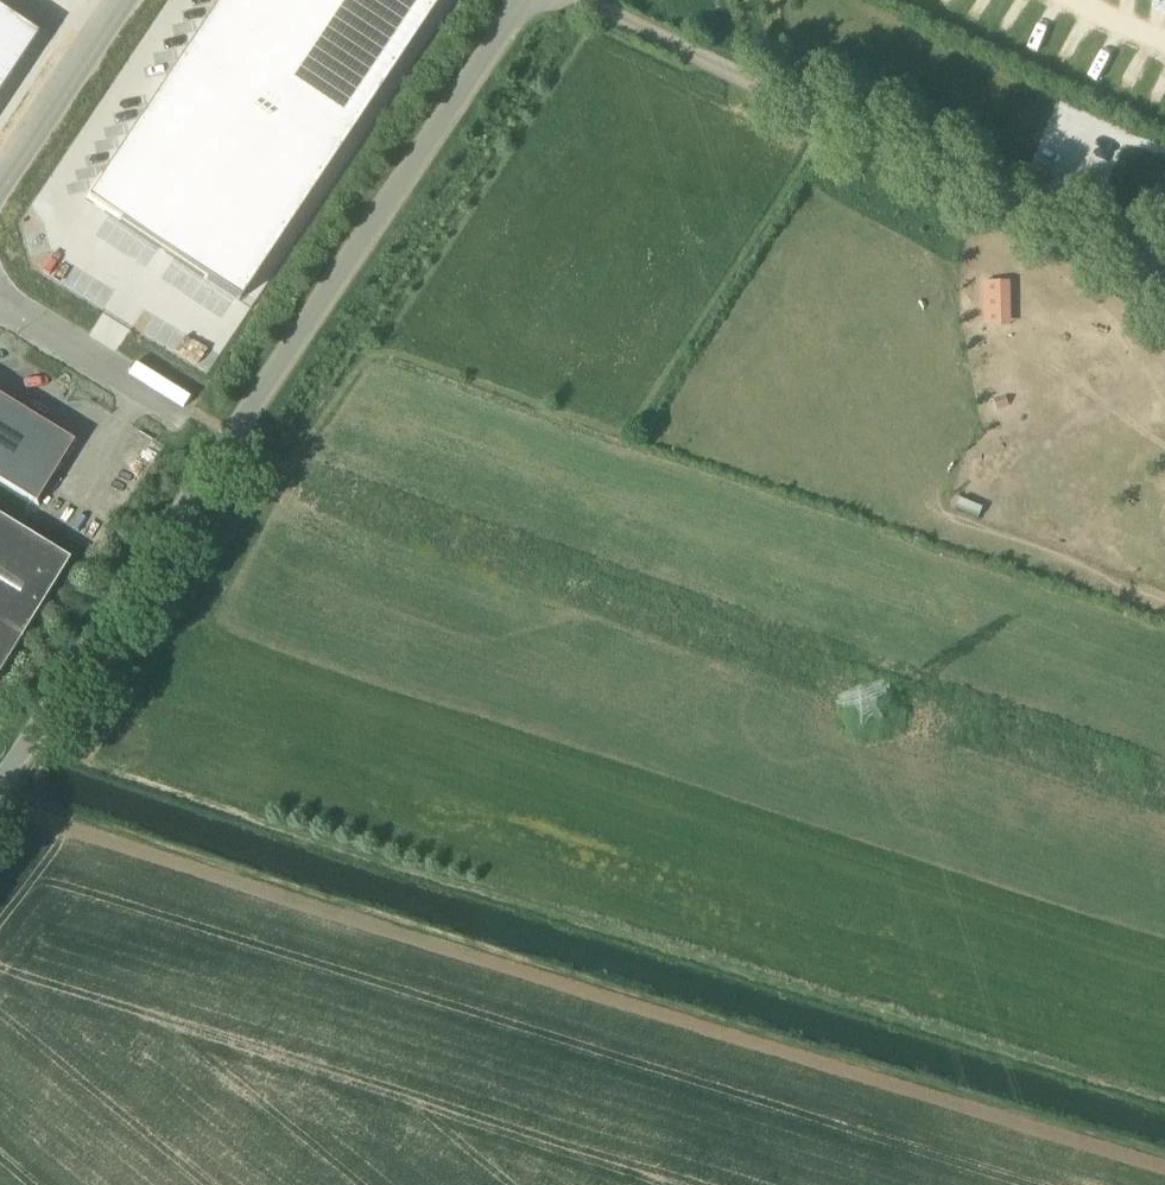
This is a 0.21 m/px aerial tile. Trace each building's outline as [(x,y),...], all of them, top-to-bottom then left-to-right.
[(86,201),(238,302),(440,0),(220,0),(86,201)] [(37,36),(0,11),(0,91),(37,36)] [(1164,211),(1164,184),(1161,184),(1155,190),(1152,199),(1156,207),(1163,211),(1164,211)] [(994,400),(997,411),(1009,407),(1005,396),(994,400)] [(72,442),(0,397),(0,483),(33,503),(72,442)] [(18,641),(68,560),(0,517),(0,671),(18,641)]
